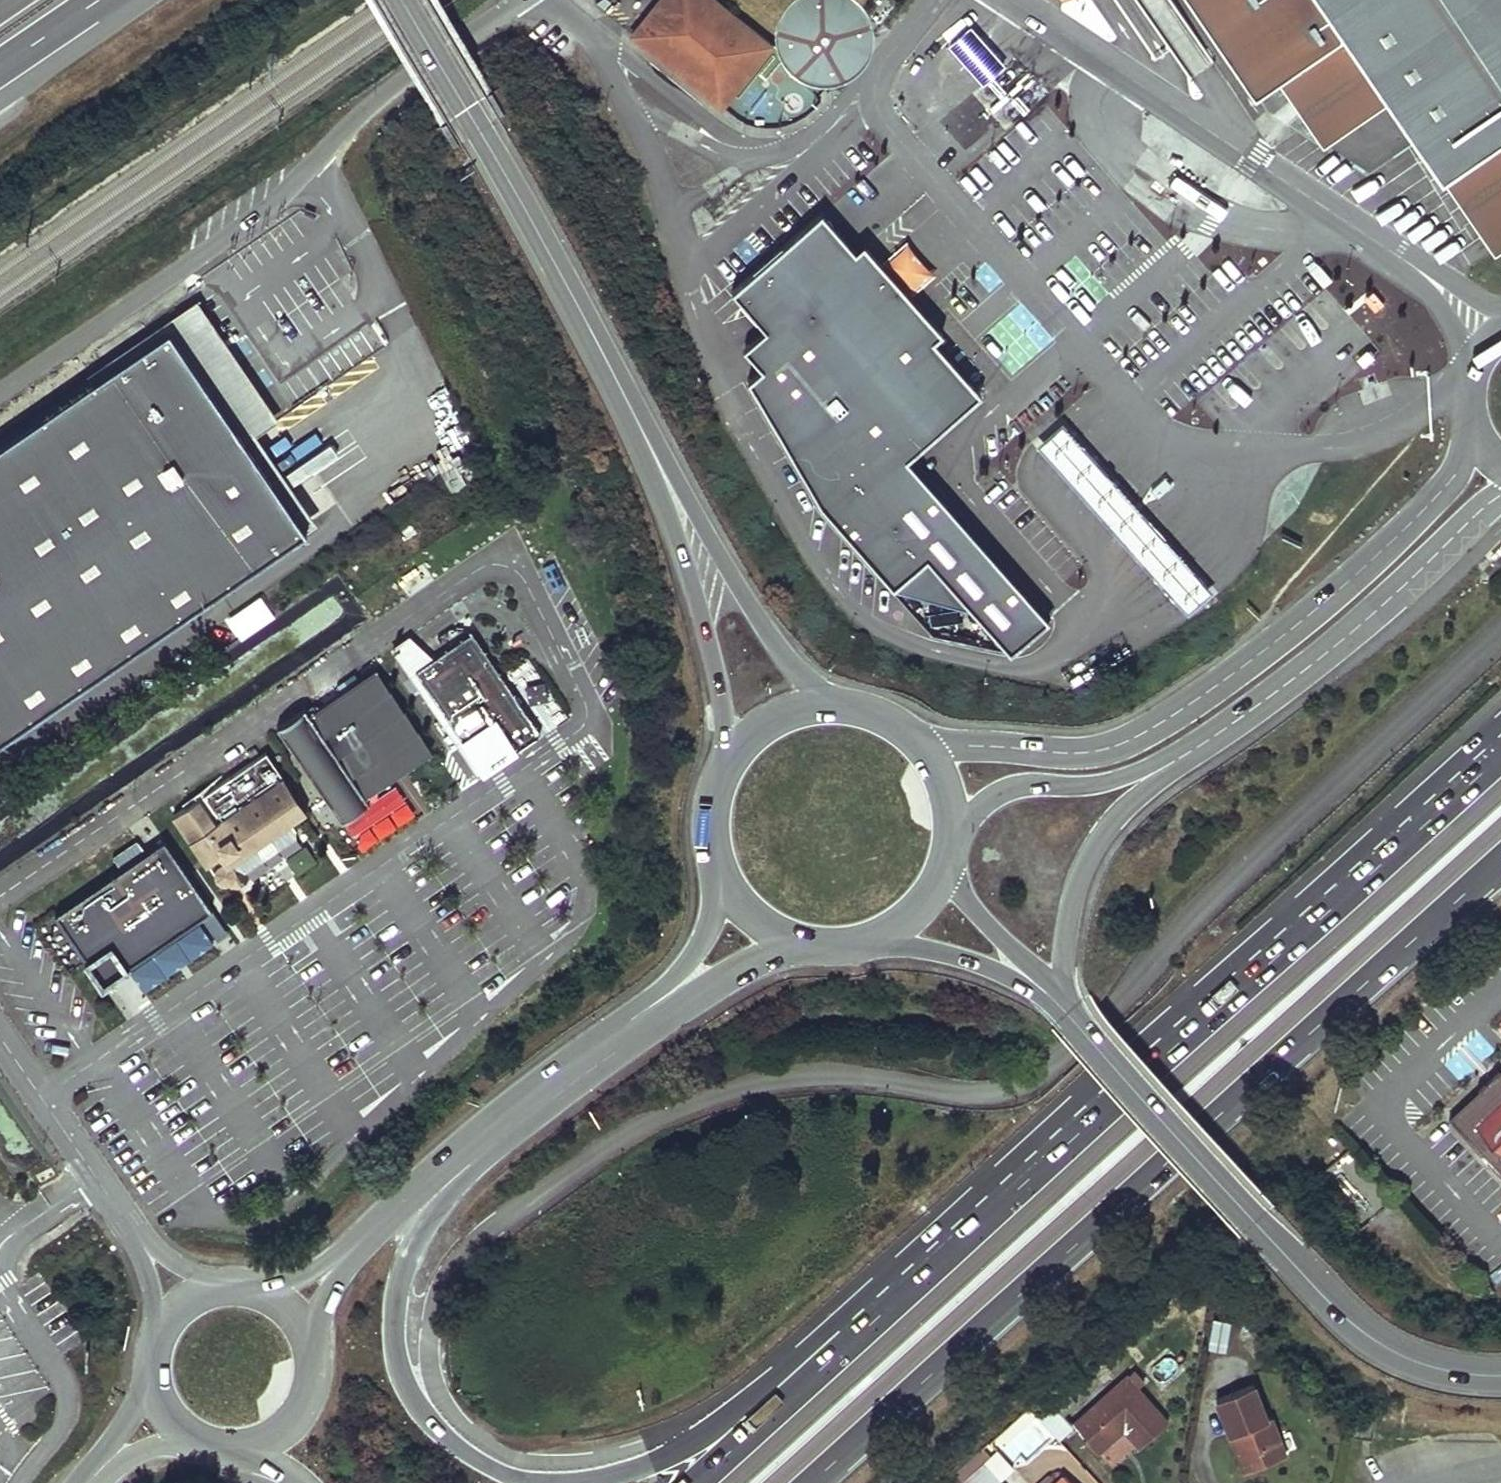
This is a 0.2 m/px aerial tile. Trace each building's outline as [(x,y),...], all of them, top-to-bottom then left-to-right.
[(719,0),(656,0),(630,33),(719,105),(771,42),(719,0)] [(802,0),(806,7),(812,12),(820,15),(827,14),(834,10),(840,4),(841,0),(802,0)] [(1260,95),(1279,83),(1325,152),(1393,107),(1443,183),(1447,180),(1500,259),(1500,0),(1197,0),(1260,95)] [(1002,62),(970,25),(952,41),(983,78),(1002,62)] [(1010,124),(1043,94),(1029,80),(996,109),(1010,124)] [(853,239),(820,200),(716,285),(747,324),(726,342),(746,366),(737,374),(824,507),(890,583),(923,555),(1009,648),(1044,618),(899,457),(979,391),(937,340),(946,332),(862,231),(853,239)] [(198,301),(0,443),(0,742),(316,524),(254,434),(279,416),(198,301)] [(1044,394),(1015,416),(1183,610),(1212,588),(1044,394)] [(536,734),(468,633),(430,658),(411,670),(477,769),(492,758),(494,761),(536,734)] [(430,658),(414,639),(398,650),(411,670),(430,658)] [(383,662),(284,725),(346,821),(378,801),(371,790),(438,748),(383,662)] [(270,744),(176,810),(218,869),(220,871),(222,878),(231,882),(238,880),(244,871),(252,872),(270,896),(321,858),(296,819),(313,806),(270,744)] [(332,832),(339,855),(355,850),(347,827),(332,832)] [(163,836),(52,913),(102,985),(213,908),(163,836)] [(1453,1117),(1500,1169),(1500,1074),(1453,1117)] [(1226,1353),(1229,1321),(1209,1319),(1206,1350),(1226,1353)] [(1140,1449),(1168,1424),(1126,1377),(1073,1426),(1095,1449),(1120,1427),(1140,1449)] [(1234,1434),(1248,1470),(1284,1456),(1269,1419),(1266,1420),(1252,1386),(1214,1402),(1228,1437),(1234,1434)] [(1059,1438),(1070,1425),(1050,1407),(1039,1420),(1059,1438)] [(1243,1472),(1248,1470),(1234,1434),(1228,1437),(1243,1472)] [(1017,1476),(983,1443),(952,1474),(961,1482),(1011,1482),(1017,1476)]
